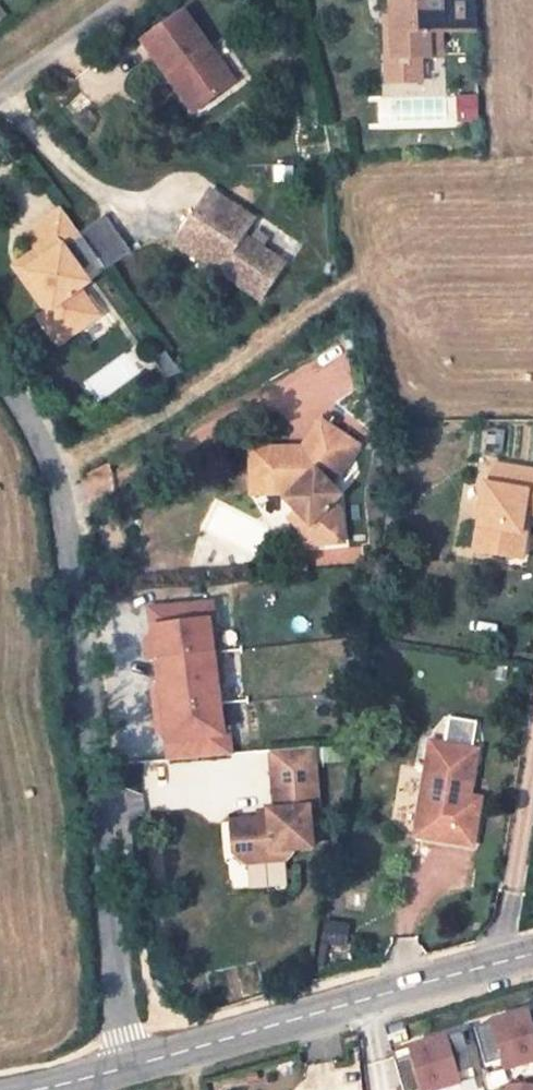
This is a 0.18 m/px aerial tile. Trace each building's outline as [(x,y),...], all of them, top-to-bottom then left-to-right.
[(389,62),(418,60),(427,60),(426,35),(441,35),(440,0),(432,0),(406,1),(406,0),(386,0),(389,62)] [(441,35),(473,33),(472,0),(440,0),(441,35)] [(176,15),(135,45),(161,80),(169,74),(195,109),(228,85),(176,15)] [(441,35),(426,35),(427,60),(442,59),(441,35)] [(419,85),(418,60),(389,62),(383,62),(384,87),(419,85)] [(169,74),(161,80),(187,115),(195,109),(169,74)] [(474,100),(454,101),(456,127),(475,127),(474,100)] [(247,222),(204,194),(174,239),(216,268),(212,274),(254,302),(278,267),(237,239),(247,222)] [(38,251),(20,264),(52,308),(47,311),(53,320),(77,332),(98,316),(79,290),(88,283),(81,274),(98,261),(79,234),(61,210),(27,236),(38,251)] [(103,217),(79,234),(98,261),(106,271),(129,254),(103,217)] [(216,268),(174,239),(169,246),(212,274),(216,268)] [(20,264),(15,268),(47,311),(52,308),(20,264)] [(53,320),(47,311),(40,316),(60,344),(77,332),(53,320)] [(166,354),(155,361),(167,381),(180,373),(166,354)] [(290,446),(249,447),(251,492),(275,493),(295,515),(309,528),(311,547),(343,544),(339,512),(331,505),(338,498),(325,484),(340,470),(357,443),(319,418),(301,445),(301,455),(290,455),(290,446)] [(492,465),(488,484),(484,484),(474,550),(510,558),(514,534),(517,535),(521,512),(529,514),(532,515),(532,472),(492,465)] [(521,560),(529,514),(521,512),(517,535),(514,534),(510,558),(521,560)] [(299,532),(301,548),(311,547),(309,528),(295,515),(288,521),(299,532)] [(203,607),(141,614),(143,633),(146,633),(148,648),(134,650),(136,666),(143,665),(145,685),(148,684),(150,700),(140,701),(143,733),(153,731),(155,747),(152,747),(154,767),(219,760),(217,738),(212,739),(205,676),(211,675),(208,656),(203,657),(200,625),(205,625),(203,607)] [(472,800),(479,754),(474,753),(477,736),(449,731),(446,748),(432,746),(416,840),(474,849),(482,802),(472,800)] [(271,777),(275,814),(309,810),(318,809),(315,773),(312,750),(268,755),(271,777)] [(259,823),(232,826),(235,858),(246,867),(288,863),(293,853),(313,851),(309,810),(275,814),(268,815),(262,823),(259,823)] [(472,1030),(486,1076),(532,1062),(532,1010),(472,1030)] [(402,1023),(382,1029),(388,1048),(408,1042),(402,1023)] [(391,1055),(401,1089),(440,1089),(475,1079),(461,1034),(391,1055)]
